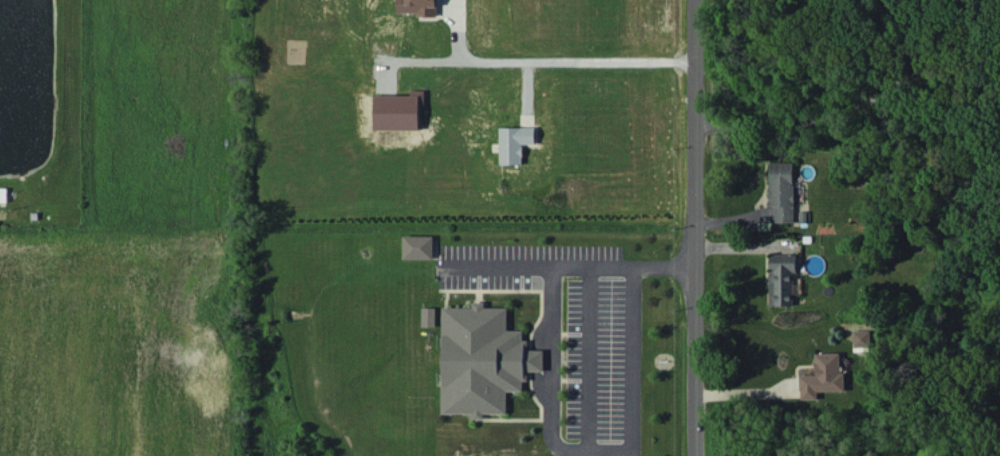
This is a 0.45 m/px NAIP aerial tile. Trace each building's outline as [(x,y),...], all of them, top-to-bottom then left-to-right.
[(418,12),(418,16),(436,16),(436,0),(398,0),(397,12),(418,12)] [(425,90),(411,90),(411,95),(374,96),(375,130),(420,130),(419,105),(425,105),(425,90)] [(499,127),(500,164),(523,164),(523,144),(536,143),(536,127),(499,127)] [(793,162),(769,162),(770,207),(774,207),(775,222),(794,222),(793,162)] [(8,202),(8,188),(0,188),(0,202),(8,202)] [(434,235),(403,236),(404,259),(434,259),(434,235)] [(794,305),(794,254),(770,254),(769,305),(794,305)] [(442,413),(473,413),(473,419),(484,419),(484,413),(507,413),(507,390),(523,391),(523,380),(527,380),(527,371),(543,371),(543,350),(528,350),(528,340),(523,340),(523,330),(507,330),(507,307),(485,307),(485,301),(473,301),(473,307),(443,307),(442,413)] [(422,326),(436,327),(436,307),(423,307),(422,326)] [(854,348),(858,348),(858,351),(870,350),(869,330),(853,330),(854,348)] [(845,390),(844,372),(840,372),(839,352),(815,353),(816,374),(800,375),(800,399),(818,398),(818,391),(845,390)]
